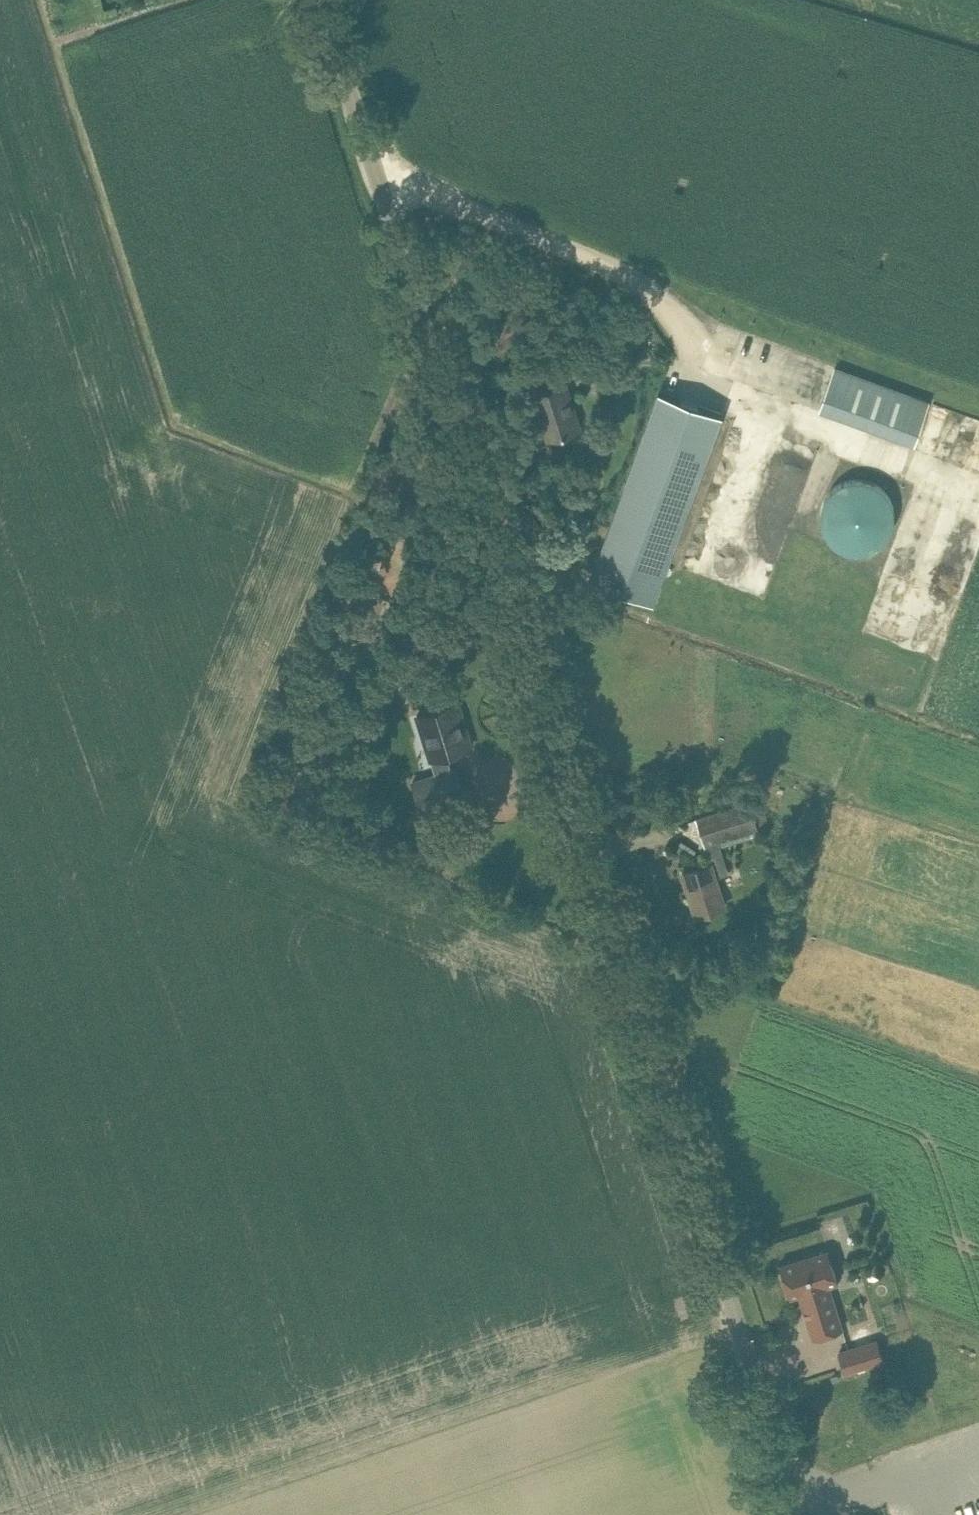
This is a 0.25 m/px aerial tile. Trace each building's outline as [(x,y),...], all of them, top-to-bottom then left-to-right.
[(914,443),(930,399),(835,365),(819,409),(914,443)] [(533,393),(548,437),(582,426),(568,381),(533,393)] [(590,578),(654,602),(723,414),(659,390),(590,578)] [(858,479),(855,479),(853,479),(851,479),(849,480),(847,480),(844,481),(842,482),(840,483),(837,485),(835,486),(833,488),(832,490),(830,491),(829,493),(827,495),(825,498),(824,501),(823,503),(823,505),(822,506),(822,509),(821,512),(821,513),(821,515),(821,517),(821,520),(821,522),(822,523),(822,526),(823,527),(824,530),(824,532),(826,534),(827,536),(828,537),(828,538),(830,540),(832,542),(834,544),(837,546),(839,547),(840,548),(842,549),(844,550),(846,550),(848,551),(849,551),(851,552),(853,552),(855,552),(857,552),(859,552),(861,552),(865,552),(869,551),(872,549),(874,549),(876,548),(878,547),(879,546),(882,543),(884,541),(886,539),(887,538),(889,536),(890,535),(890,533),(891,531),(892,529),(893,526),(894,524),(894,522),(895,519),(895,518),(895,515),(895,512),(894,509),(894,508),(893,505),(893,504),(892,501),(891,498),(890,497),(888,495),(886,492),(884,490),(883,489),(881,487),(880,486),(878,485),(875,483),(873,482),(870,481),(868,480),(867,480),(865,479),(861,479),(858,479)] [(458,702),(454,703),(418,714),(436,774),(413,781),(421,808),(466,794),(458,767),(452,769),(448,754),(472,746),(458,702)] [(691,898),(696,914),(725,905),(716,878),(730,874),(721,847),(761,835),(759,828),(750,801),(697,818),(705,844),(712,863),(683,872),(683,873),(685,873),(693,897),(691,898)] [(830,1284),(839,1282),(828,1249),(780,1264),(790,1297),(799,1294),(813,1338),(843,1328),(830,1284)] [(846,1371),(883,1359),(877,1340),(839,1352),(846,1371)]
